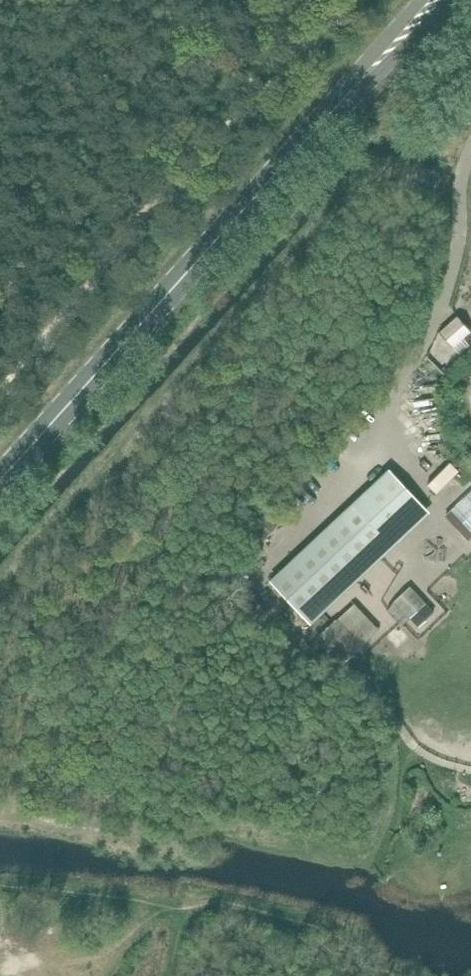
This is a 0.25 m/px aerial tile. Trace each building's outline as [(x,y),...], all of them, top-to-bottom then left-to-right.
[(470,341),(470,318),(469,316),(445,326),(451,332),(464,347),(470,341)] [(459,472),(449,463),(428,484),(437,494),(459,472)] [(300,588),(317,605),(364,561),(348,543),(370,522),(387,540),(423,506),(389,470),(271,580),(288,599),(300,588)] [(470,537),(470,500),(468,497),(450,512),(449,521),(467,541),(470,537)] [(428,606),(410,587),(395,602),(413,621),(428,606)] [(353,606),(336,621),(361,649),(378,633),(353,606)] [(421,629),(436,614),(428,606),(413,621),(421,629)] [(321,634),(346,661),(361,649),(336,621),(321,634)]
